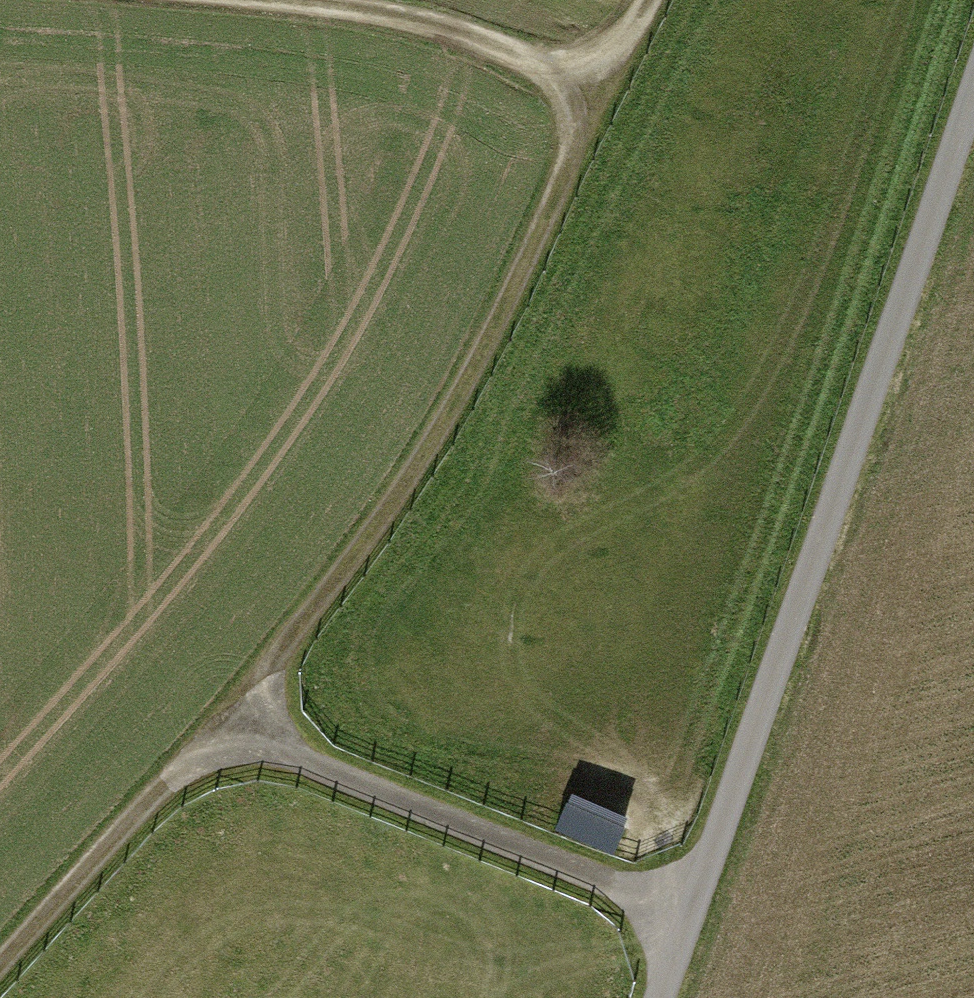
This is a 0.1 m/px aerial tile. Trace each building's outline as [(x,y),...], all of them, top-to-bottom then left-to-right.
[(576,798),(564,829),(621,851),(633,819),(576,798)]
